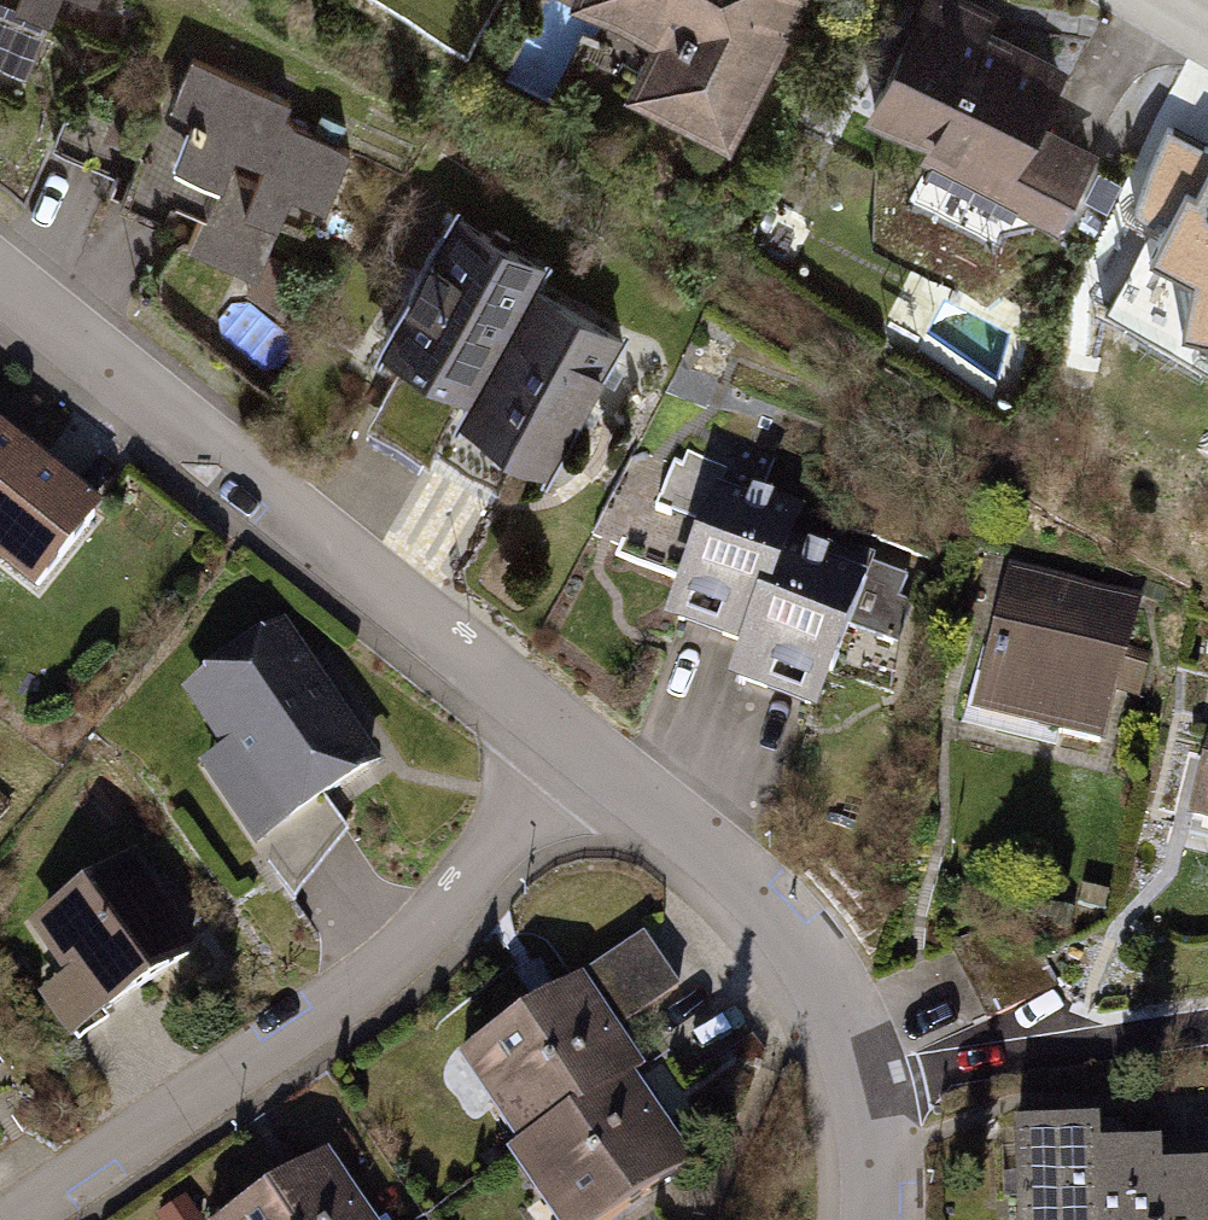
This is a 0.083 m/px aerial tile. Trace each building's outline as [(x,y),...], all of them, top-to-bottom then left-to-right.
[(26,78),(52,18),(17,3),(18,0),(0,0),(0,67),(26,78)] [(17,3),(52,18),(60,0),(18,0),(17,3)] [(560,2),(651,46),(623,103),(708,145),(779,0),(561,0),(560,2)] [(869,114),(1017,193),(1089,59),(977,0),(930,0),(869,114)] [(194,66),(177,106),(208,119),(186,169),(222,185),(235,155),(263,167),(244,212),(278,227),(291,196),(327,211),(353,152),(281,121),(288,106),(194,66)] [(203,213),(222,185),(186,169),(208,119),(177,106),(163,100),(120,198),(170,220),(178,201),(203,213)] [(1149,263),(1207,291),(1207,155),(1195,150),(1149,263)] [(263,167),(235,155),(222,185),(203,213),(190,245),(256,275),(278,227),(244,212),(263,167)] [(457,216),(383,342),(410,358),(378,413),(440,449),(533,289),(545,268),(457,216)] [(619,337),(533,289),(440,449),(436,455),(496,490),(517,452),(545,468),(619,337)] [(16,597),(90,511),(0,434),(0,584),(16,597)] [(803,513),(712,477),(664,600),(732,627),(713,674),(801,709),(851,584),(785,558),(803,513)] [(1156,605),(1002,572),(967,734),(1122,767),(1156,605)] [(369,774),(273,633),(178,697),(216,752),(192,768),(285,904),(338,834),(320,807),(369,774)] [(1191,813),(1207,819),(1207,757),(1191,813)] [(137,860),(31,926),(95,1028),(201,962),(137,860)] [(454,1049),(558,1219),(610,1219),(690,1171),(623,1061),(683,1025),(632,941),(454,1049)] [(1025,1123),(1026,1219),(1207,1219),(1207,1169),(1166,1169),(1166,1144),(1098,1144),(1098,1123),(1025,1123)] [(228,1219),(359,1219),(320,1161),(228,1219)]
